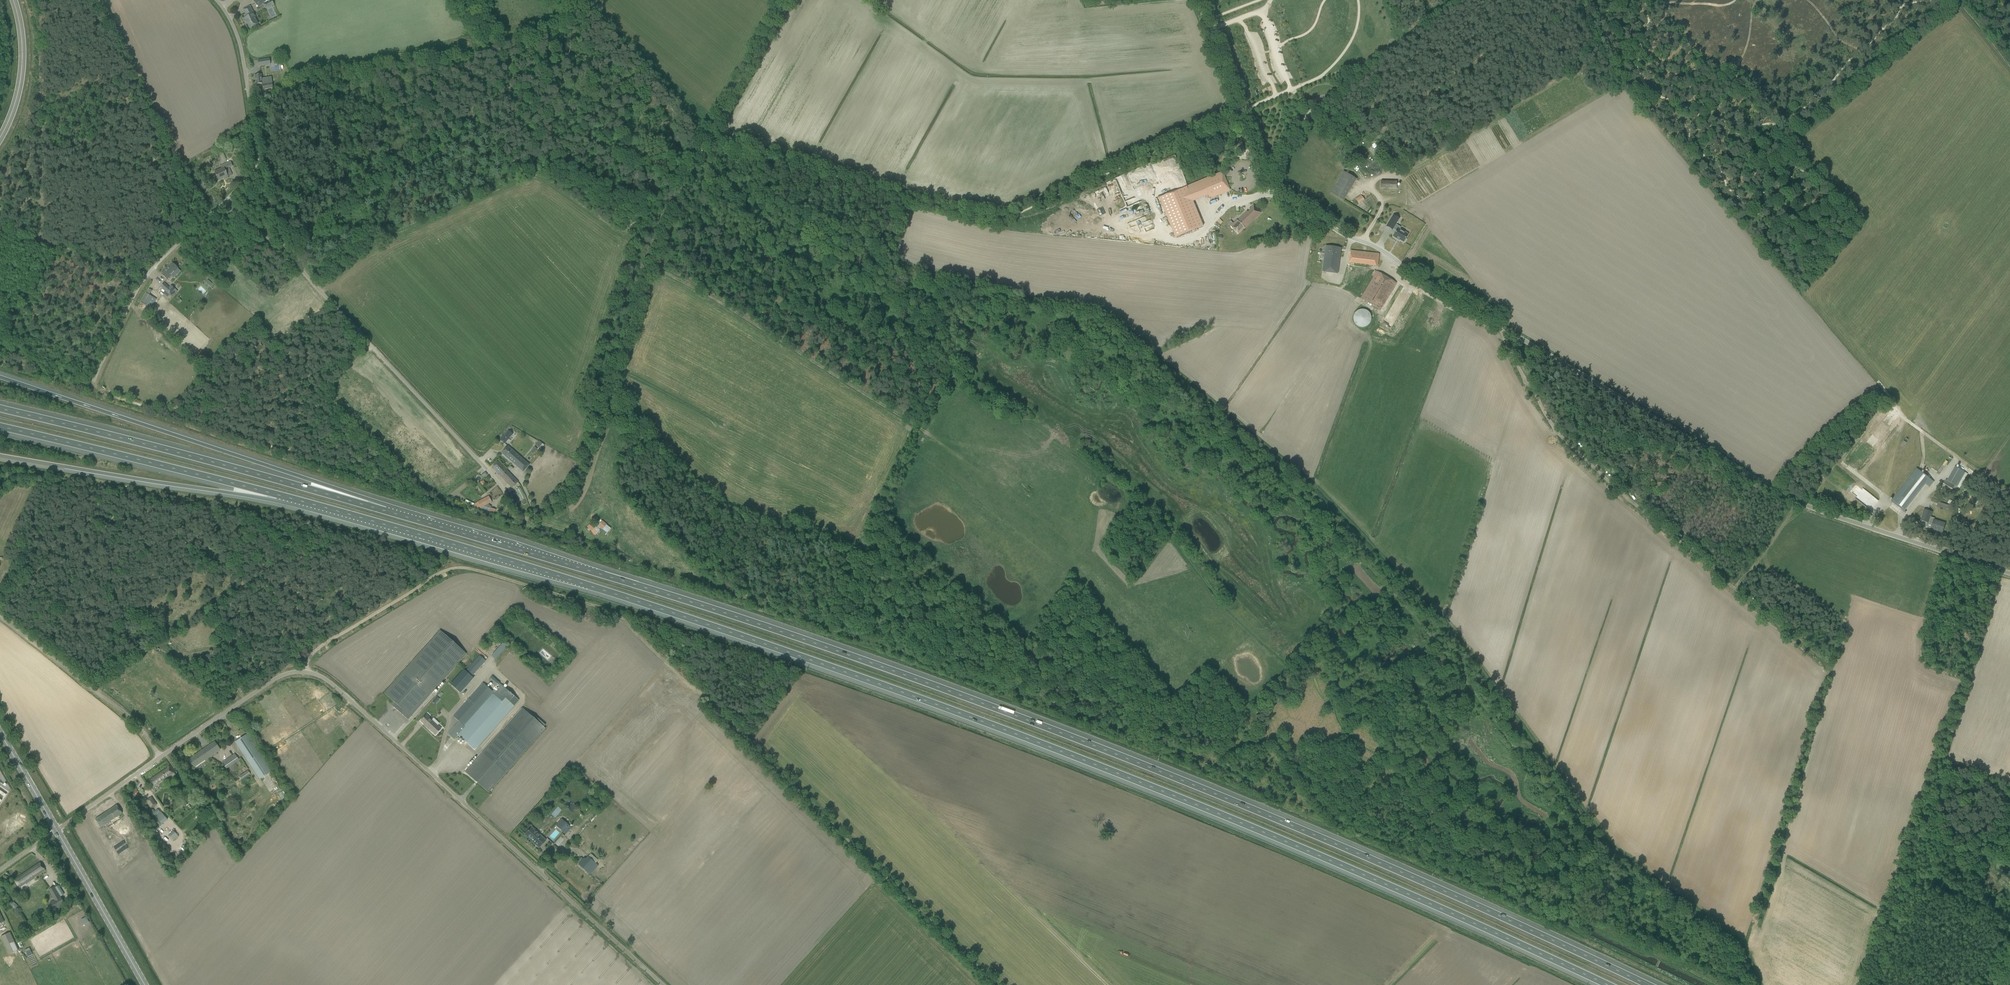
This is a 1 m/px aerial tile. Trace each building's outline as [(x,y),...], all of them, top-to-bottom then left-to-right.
[(255,17),(250,6),(243,10),(246,17),(243,18),(246,24),(247,24),(250,28),(258,24),(254,18),(255,17)] [(261,74),(254,75),(256,85),(263,84),(262,85),(263,90),(273,88),(272,83),(267,84),(266,78),(262,79),(261,74)] [(230,161),(221,165),(220,166),(221,169),(214,172),(218,181),(228,177),(232,175),(229,168),(232,166),(230,161)] [(1140,170),(1150,193),(1162,188),(1152,165),(1140,170)] [(1159,198),(1175,238),(1203,226),(1193,202),(1208,195),(1209,199),(1230,190),(1222,172),(1159,198)] [(1340,172),(1329,194),(1343,201),(1354,178),(1340,172)] [(1355,199),(1359,204),(1364,200),(1361,195),(1355,199)] [(1122,202),(1127,212),(1139,207),(1135,196),(1122,202)] [(1230,227),(1238,235),(1244,228),(1245,229),(1261,213),(1253,205),(1250,208),(1249,209),(1250,210),(1248,212),(1247,211),(1237,220),(1230,227)] [(1399,240),(1403,242),(1408,235),(1403,232),(1403,231),(1400,229),(1401,227),(1396,224),(1399,219),(1393,215),(1386,226),(1392,230),(1393,228),(1397,231),(1393,237),(1397,239),(1397,238),(1399,239),(1398,240),(1399,240)] [(1323,272),(1337,273),(1341,248),(1326,246),(1325,251),(1323,272)] [(1349,263),(1377,267),(1378,259),(1379,254),(1350,251),(1350,256),(1349,263)] [(172,263),(161,275),(167,280),(178,268),(172,263)] [(1361,298),(1381,309),(1394,287),(1396,283),(1377,271),(1377,272),(1374,270),(1371,276),(1373,277),(1372,279),(1361,298)] [(160,287),(169,295),(175,289),(171,285),(169,288),(164,283),(160,287)] [(140,302),(146,305),(151,296),(146,293),(140,302)] [(1353,318),(1353,319),(1353,320),(1353,321),(1353,322),(1354,323),(1355,324),(1355,325),(1356,325),(1356,326),(1357,326),(1358,327),(1359,327),(1360,328),(1361,328),(1362,328),(1363,328),(1364,328),(1365,327),(1366,327),(1367,326),(1368,326),(1368,325),(1369,325),(1369,324),(1370,324),(1370,323),(1370,322),(1371,322),(1371,321),(1371,320),(1371,319),(1371,318),(1371,317),(1371,316),(1370,316),(1370,315),(1370,314),(1369,314),(1369,313),(1368,312),(1367,311),(1366,310),(1365,310),(1364,310),(1363,310),(1362,310),(1361,310),(1360,310),(1359,310),(1358,310),(1357,311),(1356,312),(1355,313),(1354,314),(1354,315),(1353,316),(1353,317),(1353,318)] [(503,436),(499,440),(504,444),(512,434),(508,431),(503,436)] [(523,472),(529,465),(507,446),(501,453),(523,472)] [(498,461),(492,467),(512,488),(518,482),(498,461)] [(1917,468),(1891,501),(1906,513),(1906,512),(1905,511),(1926,485),(1930,478),(1917,468)] [(1946,480),(1941,487),(1950,493),(1955,485),(1947,481),(1946,480)] [(520,488),(517,490),(522,500),(526,498),(520,488)] [(488,496),(471,506),(489,513),(489,512),(494,514),(496,510),(491,508),(491,507),(488,504),(492,502),(488,496)] [(1939,502),(1937,506),(1943,508),(1950,510),(1951,506),(1944,504),(1939,502)] [(1925,509),(1921,521),(1927,523),(1925,527),(1931,529),(1942,532),(1945,523),(1934,520),(1935,519),(1931,517),(1933,512),(1925,509)] [(602,521),(598,526),(602,529),(603,530),(607,525),(602,521)] [(591,523),(587,527),(595,534),(599,530),(596,527),(591,523)] [(395,703),(393,706),(408,720),(466,654),(463,651),(464,650),(461,647),(460,648),(440,630),(384,693),(395,703)] [(504,642),(492,655),(496,659),(508,646),(504,642)] [(473,676),(486,661),(480,656),(467,671),(473,676)] [(463,669),(450,685),(460,693),(473,678),(463,669)] [(452,730),(448,735),(454,740),(458,736),(474,750),(519,701),(502,685),(494,693),(492,691),(483,683),(456,712),(453,716),(455,718),(459,722),(457,725),(452,730)] [(488,793),(526,750),(545,729),(522,708),(465,772),(488,793)] [(435,735),(439,731),(441,729),(426,715),(424,717),(421,721),(435,735)] [(260,779),(272,771),(248,734),(235,742),(260,779)] [(194,767),(220,750),(215,742),(188,759),(191,763),(194,767)] [(227,769),(240,760),(235,753),(222,762),(227,769)] [(149,780),(152,784),(154,787),(175,772),(170,766),(149,780)] [(249,770),(240,775),(243,779),(251,774),(249,770)] [(151,797),(146,801),(151,808),(157,804),(151,797)] [(122,813),(117,805),(95,819),(101,827),(122,813)] [(158,809),(153,814),(155,817),(161,823),(166,818),(161,812),(158,809)] [(558,823),(556,826),(560,829),(565,834),(571,828),(561,819),(558,823)] [(119,836),(128,831),(124,824),(115,829),(119,836)] [(546,840),(542,837),(531,827),(524,834),(539,848),(546,840)] [(588,856),(585,859),(584,858),(581,861),(578,864),(579,865),(587,872),(590,869),(595,863),(588,856)] [(14,880),(17,884),(19,888),(36,877),(36,876),(38,874),(39,874),(41,873),(45,870),(40,862),(14,880)] [(53,910),(65,904),(61,897),(55,886),(49,889),(54,900),(50,903),(53,910)] [(10,933),(1,937),(9,954),(18,950),(10,933)]
